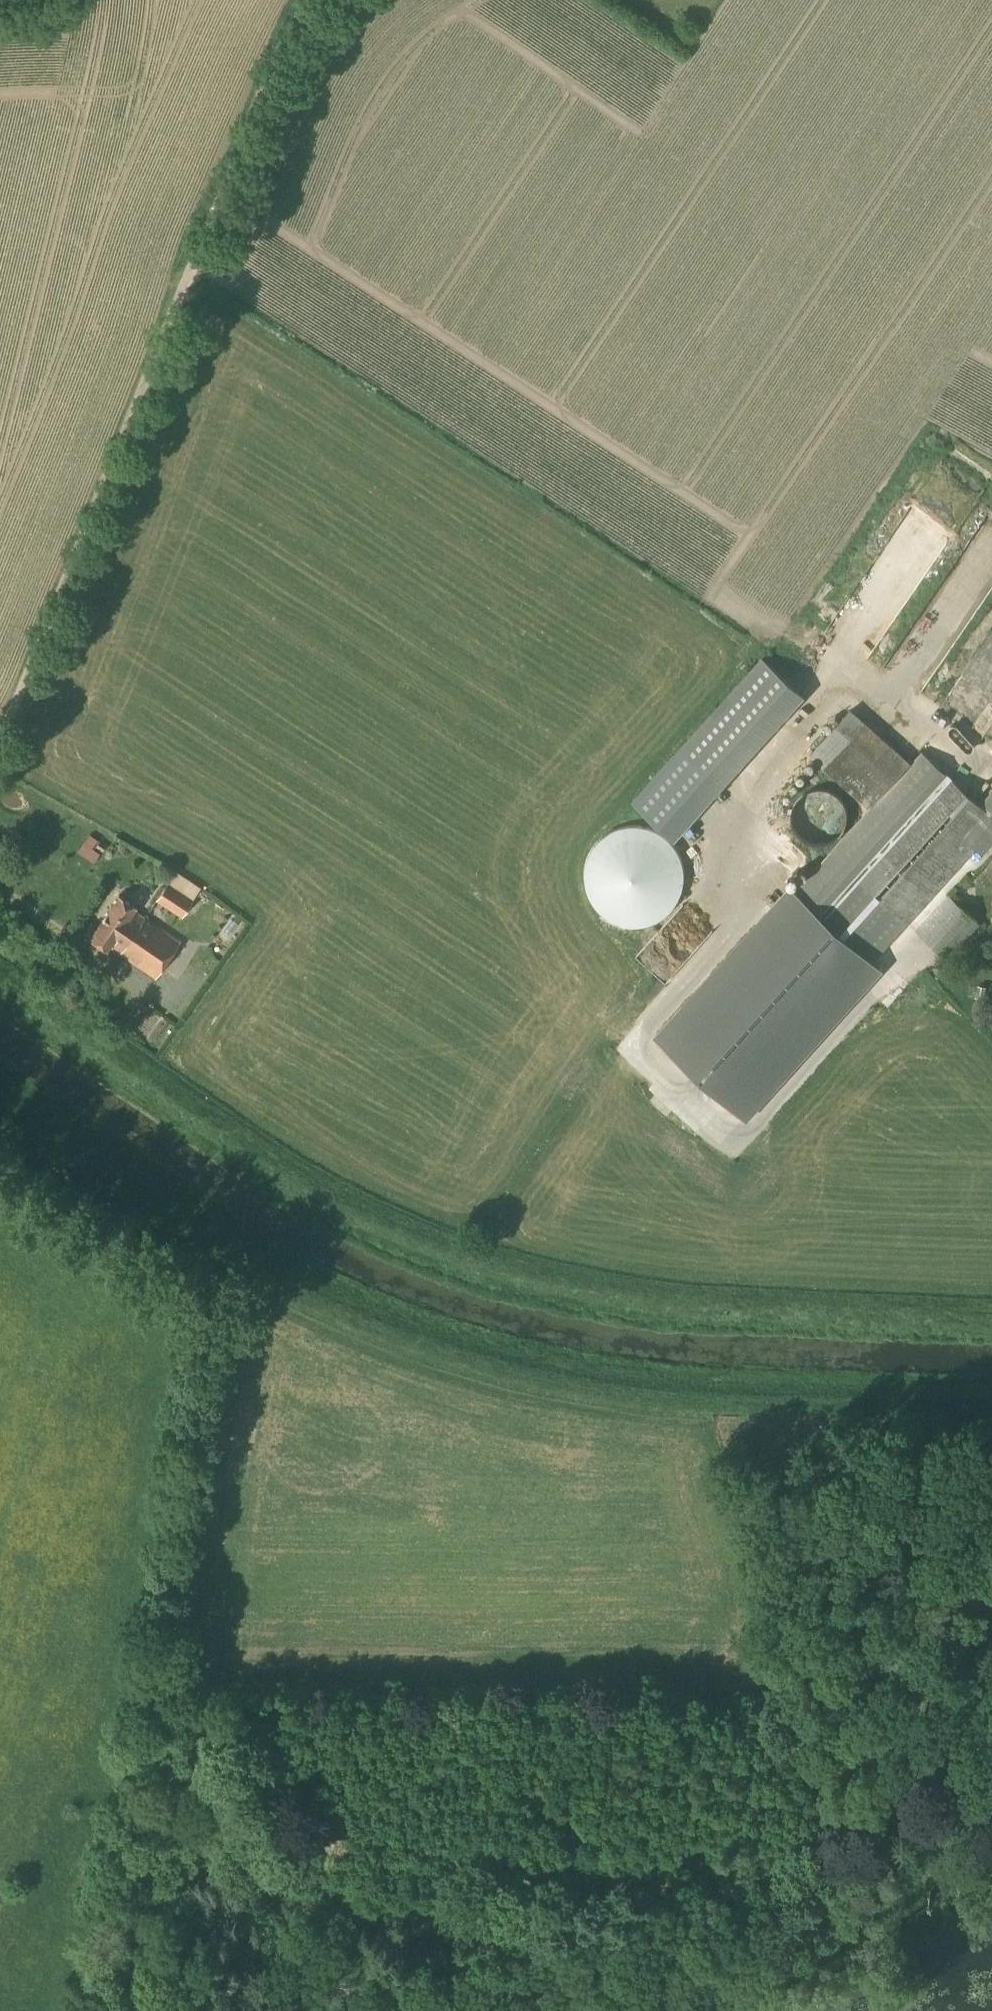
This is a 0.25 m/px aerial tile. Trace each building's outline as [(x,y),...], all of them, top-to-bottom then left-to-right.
[(770,655),(684,741),(733,790),(748,775),(748,774),(787,734),(776,723),(807,691),(770,655)] [(957,678),(972,690),(985,674),(969,662),(957,678)] [(851,709),(808,756),(869,810),(794,892),(789,888),(654,1034),(739,1114),(875,967),(871,963),(977,847),(984,854),(991,845),(991,792),(980,805),(939,767),(922,752),(911,763),(851,709)] [(818,846),(822,845),(827,844),(831,842),(836,840),(839,837),(842,833),(844,829),(846,824),(846,820),(846,815),(845,810),(844,806),(841,802),(838,798),(835,795),(831,793),(826,791),(822,790),(819,790),(817,790),(812,791),(808,792),(804,794),(800,797),(797,800),(794,804),(792,809),(791,813),(791,818),(791,822),(792,827),(794,831),(797,835),(800,839),(804,842),(808,844),(813,845),(818,846)] [(978,867),(989,877),(991,873),(991,864),(985,858),(978,867)] [(181,918),(193,900),(166,882),(154,900),(181,918)] [(156,978),(180,942),(133,911),(135,907),(117,895),(89,937),(108,950),(109,947),(156,978)] [(948,959),(980,924),(948,895),(916,930),(948,959)]
